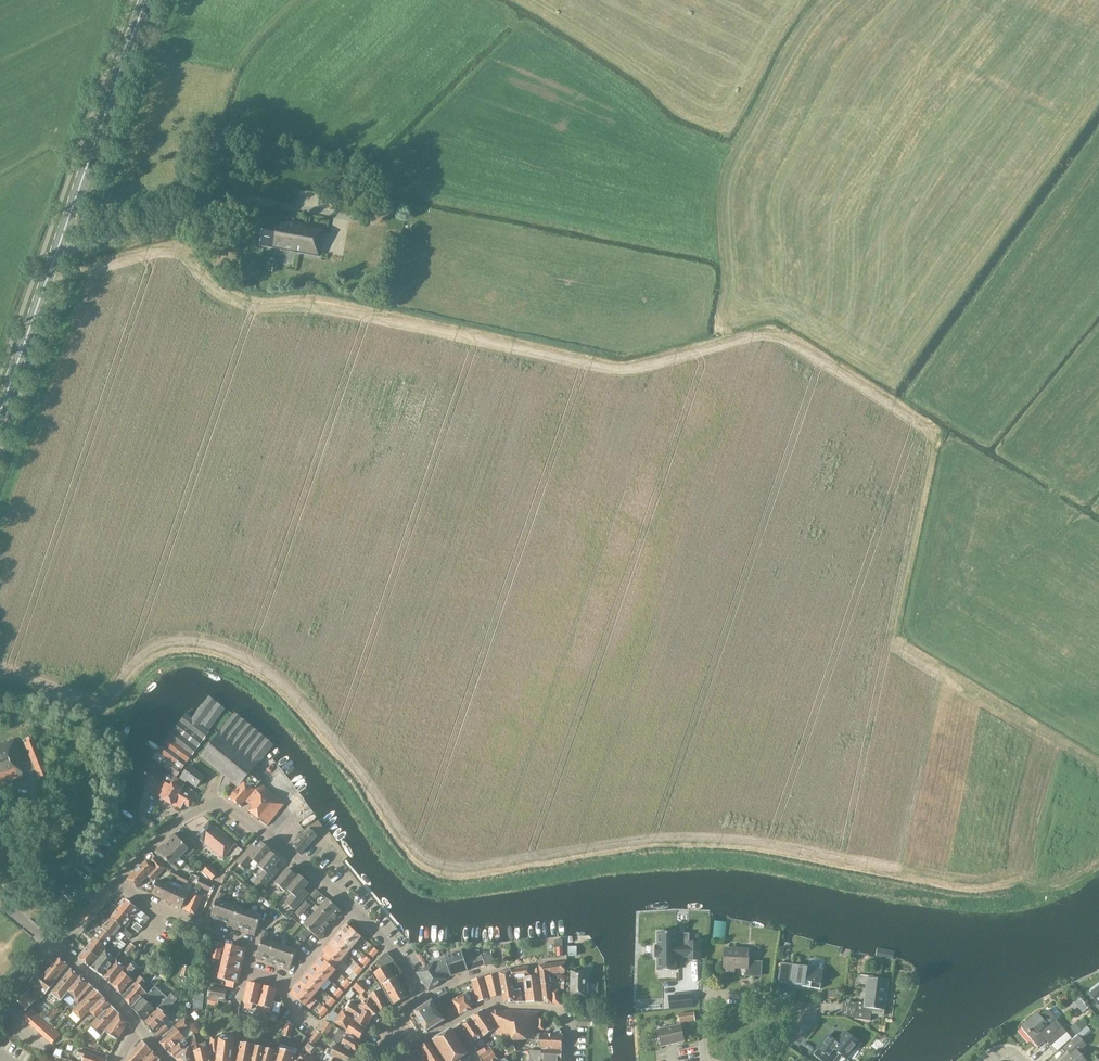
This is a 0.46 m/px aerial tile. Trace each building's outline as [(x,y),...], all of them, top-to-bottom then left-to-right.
[(263,224),(259,246),(318,257),(320,247),(319,247),(321,239),(321,240),(323,230),(278,221),(277,227),(263,224)] [(200,726),(201,724),(217,703),(209,696),(192,719),(200,726)] [(225,709),(217,703),(201,724),(210,731),(225,709)] [(200,757),(238,788),(249,774),(270,750),(274,745),(234,713),(233,715),(221,730),(222,731),(200,757)] [(186,714),(168,738),(192,756),(209,733),(200,726),(192,719),(186,714)] [(24,743),(37,778),(46,775),(33,740),(31,736),(25,738),(26,742),(24,743)] [(168,738),(163,745),(187,763),(192,756),(168,738)] [(22,776),(18,765),(22,764),(14,741),(0,745),(0,782),(22,776)] [(163,745),(158,752),(182,770),(187,763),(163,745)] [(158,752),(153,759),(176,777),(182,770),(158,752)] [(185,784),(176,778),(176,777),(153,759),(147,767),(164,781),(165,778),(182,789),(185,784)] [(186,783),(188,781),(196,787),(204,777),(192,768),(189,766),(180,779),(186,783)] [(249,774),(238,788),(228,799),(241,808),(245,802),(252,808),(249,812),(267,826),(285,803),(249,774)] [(181,791),(182,789),(165,778),(164,781),(155,794),(181,810),(184,804),(189,807),(194,799),(181,791)] [(197,837),(223,858),(235,844),(216,828),(210,822),(197,837)] [(309,829),(292,847),(301,855),(315,840),(317,841),(320,837),(319,835),(324,829),(318,822),(317,822),(309,829)] [(171,840),(167,844),(180,858),(185,853),(188,856),(194,851),(191,847),(189,849),(174,834),(170,838),(171,840)] [(253,860),(259,865),(270,852),(271,851),(261,842),(251,854),(247,850),(237,862),(245,869),(253,860)] [(175,863),(180,858),(167,844),(163,848),(161,846),(156,851),(171,866),(177,871),(180,868),(175,863)] [(280,860),(270,852),(259,865),(258,866),(264,871),(261,874),(264,876),(259,882),(265,887),(279,870),(275,866),(280,860)] [(152,881),(165,868),(154,856),(147,862),(146,861),(127,880),(136,888),(148,877),(152,881)] [(211,881),(218,874),(209,865),(202,871),(211,881)] [(285,892),(287,890),(297,877),(288,869),(275,883),(285,892)] [(170,876),(179,880),(180,875),(172,871),(170,876)] [(189,880),(180,875),(179,880),(187,884),(189,880)] [(299,875),(297,877),(287,890),(292,894),(285,903),(294,910),(305,898),(300,894),(309,884),(299,875)] [(204,896),(198,893),(201,888),(210,892),(213,885),(199,879),(193,891),(185,910),(195,915),(204,896)] [(152,895),(167,901),(174,887),(176,884),(169,881),(167,884),(159,880),(152,895)] [(188,894),(180,890),(182,886),(176,884),(174,887),(167,901),(182,909),(188,894)] [(268,894),(263,889),(258,894),(264,899),(268,894)] [(316,889),(310,896),(315,899),(320,893),(316,889)] [(216,921),(221,922),(228,904),(221,902),(224,894),(219,893),(217,900),(216,900),(209,920),(216,922),(216,921)] [(226,926),(232,928),(243,894),(239,893),(237,899),(234,906),(228,904),(221,922),(227,924),(226,926)] [(238,928),(243,930),(250,912),(243,910),(246,902),(248,896),(243,894),(232,928),(238,930),(238,928)] [(126,899),(118,909),(132,920),(136,915),(141,919),(145,914),(126,899)] [(327,899),(319,908),(335,922),(334,921),(337,917),(339,918),(343,913),(327,899)] [(305,901),(300,907),(305,911),(310,905),(305,901)] [(250,912),(243,930),(249,932),(248,934),(254,936),(261,916),(266,910),(263,907),(256,914),(250,912)] [(305,911),(300,907),(295,913),(299,917),(305,911)] [(312,917),(326,930),(330,925),(331,927),(335,922),(319,908),(312,917)] [(125,929),(132,920),(118,909),(111,918),(123,927),(125,929)] [(320,940),(324,935),(322,934),(326,930),(312,917),(304,926),(320,940)] [(133,936),(125,929),(123,927),(111,918),(101,929),(114,939),(115,941),(117,939),(115,937),(119,932),(129,940),(133,936)] [(724,941),(725,921),(714,921),(712,940),(724,941)] [(140,932),(143,928),(137,924),(134,928),(140,932)] [(346,925),(338,934),(353,947),(361,937),(346,925)] [(101,929),(94,939),(106,948),(114,939),(101,929)] [(267,932),(263,931),(259,941),(261,942),(255,959),(262,961),(262,959),(267,961),(266,963),(267,963),(276,935),(274,943),(265,939),(267,932)] [(688,961),(699,961),(699,943),(688,943),(688,946),(675,946),(675,933),(658,933),(658,947),(655,947),(655,957),(658,957),(658,970),(675,970),(675,957),(688,957),(688,961)] [(338,934),(330,944),(345,957),(353,947),(338,934)] [(281,937),(276,935),(267,963),(273,965),(273,963),(278,965),(285,946),(278,944),(281,937)] [(94,939),(86,948),(98,958),(106,948),(94,939)] [(308,940),(302,945),(310,956),(316,952),(308,940)] [(285,946),(278,965),(284,966),(283,969),(289,971),(296,950),(301,945),(297,941),(291,948),(285,946)] [(129,957),(136,948),(130,943),(123,952),(129,957)] [(225,951),(223,956),(243,961),(246,949),(226,944),(225,951)] [(325,954),(323,956),(335,966),(337,964),(338,965),(345,957),(330,944),(323,952),(325,954)] [(567,947),(567,957),(576,957),(577,947),(572,947),(567,947)] [(90,968),(98,958),(86,948),(80,957),(79,956),(78,957),(79,958),(78,959),(90,968)] [(210,959),(219,961),(221,950),(213,948),(210,959)] [(373,948),(368,954),(373,958),(378,952),(373,948)] [(735,973),(735,967),(746,968),(745,976),(753,977),(754,961),(749,961),(749,950),(724,949),(722,972),(735,973)] [(105,952),(103,954),(91,969),(102,977),(116,959),(105,951),(105,952)] [(461,952),(444,957),(444,959),(436,964),(434,962),(416,974),(428,991),(445,980),(444,977),(449,974),(450,977),(468,971),(467,970),(464,962),(461,952)] [(382,957),(376,962),(382,968),(373,973),(382,986),(381,986),(393,1006),(409,996),(397,977),(395,978),(387,965),(394,962),(386,953),(382,957)] [(491,955),(483,956),(485,966),(492,965),(491,955)] [(222,964),(221,967),(240,972),(241,969),(243,961),(223,956),(222,961),(222,964)] [(321,957),(315,964),(330,977),(336,971),(333,968),(335,966),(323,956),(321,958),(321,957)] [(467,970),(484,965),(481,956),(464,962),(467,970)] [(58,957),(44,974),(54,982),(68,965),(58,957)] [(360,963),(365,967),(370,961),(365,957),(360,963)] [(103,977),(112,986),(126,968),(117,961),(103,977)] [(565,963),(548,965),(549,975),(564,973),(565,963)] [(129,964),(126,968),(112,986),(121,994),(133,981),(129,978),(136,970),(129,964)] [(315,964),(307,974),(322,987),(330,977),(315,964)] [(539,966),(539,969),(540,975),(543,1003),(552,1004),(552,1002),(558,1003),(556,992),(550,992),(548,975),(549,975),(548,965),(539,966)] [(823,970),(792,965),(789,984),(820,989),(823,970)] [(190,967),(182,966),(180,977),(188,978),(190,967)] [(352,972),(357,976),(363,970),(358,966),(352,972)] [(240,972),(221,967),(218,979),(227,981),(225,986),(233,988),(235,983),(237,984),(240,972)] [(521,978),(523,978),(530,976),(528,967),(510,970),(510,971),(512,979),(521,978)] [(61,1001),(68,993),(68,992),(80,977),(71,969),(52,993),(61,1001)] [(28,992),(23,997),(31,1005),(44,993),(45,994),(55,984),(54,982),(44,974),(40,971),(30,982),(37,987),(31,995),(28,992)] [(510,971),(499,974),(502,996),(504,1003),(522,1003),(520,990),(514,991),(512,979),(510,971)] [(570,971),(570,997),(586,997),(586,971),(570,971)] [(158,974),(150,982),(155,987),(162,978),(158,974)] [(307,974),(298,984),(313,996),(322,987),(307,974)] [(491,999),(502,996),(499,974),(485,977),(491,999)] [(526,1003),(543,1003),(540,975),(535,976),(530,976),(523,978),(524,991),(526,1003)] [(852,975),(850,992),(858,993),(861,976),(852,975)] [(872,1012),(898,1014),(901,976),(875,975),(872,1012)] [(74,1001),(79,1005),(80,1005),(95,990),(89,984),(80,977),(68,992),(68,993),(76,999),(74,1001)] [(123,996),(133,1009),(147,994),(141,987),(145,982),(140,977),(123,996)] [(482,978),(471,981),(477,1002),(489,999),(482,978)] [(341,986),(345,990),(346,990),(351,984),(346,979),(341,986)] [(378,985),(372,988),(370,989),(360,981),(358,982),(353,988),(361,996),(365,992),(368,996),(369,998),(368,999),(378,1014),(390,1007),(381,989),(378,985)] [(253,1004),(258,1006),(262,986),(248,983),(243,1002),(245,1003),(244,1007),(251,1009),(253,1004)] [(305,1006),(313,996),(298,984),(290,993),(305,1006)] [(143,1021),(165,996),(155,986),(148,994),(147,994),(133,1009),(143,1021)] [(277,989),(262,986),(258,1006),(263,1007),(262,1012),(269,1013),(270,1008),(272,1009),(277,989)] [(208,997),(219,999),(225,1000),(226,990),(209,987),(208,997)] [(333,995),(337,998),(338,999),(343,993),(338,988),(333,995)] [(81,1019),(89,1011),(103,997),(95,990),(80,1005),(79,1005),(73,1012),(81,1019)] [(175,990),(171,994),(145,1023),(154,1034),(171,1015),(167,1011),(177,999),(181,996),(175,990)] [(354,995),(350,991),(345,997),(349,1001),(354,995)] [(362,1004),(359,1006),(372,1017),(378,1014),(368,999),(369,998),(368,996),(365,992),(361,996),(362,996),(358,999),(362,1004)] [(452,1001),(455,1006),(458,1012),(459,1015),(471,1009),(470,1006),(472,1005),(470,1000),(467,1002),(464,995),(452,1001)] [(669,1010),(678,1009),(677,996),(668,996),(669,1010)] [(23,997),(17,1002),(26,1010),(31,1005),(23,997)] [(93,1024),(98,1019),(111,1006),(103,997),(89,1011),(95,1017),(90,1021),(93,1024)] [(218,1007),(219,999),(208,997),(207,1005),(218,1007)] [(325,1004),(330,1007),(330,1008),(335,1002),(330,997),(325,1004)] [(334,1022),(347,1030),(353,1021),(366,1029),(372,1017),(359,1006),(351,1001),(345,1012),(342,1010),(334,1022)] [(432,1001),(413,1012),(426,1033),(444,1021),(432,1001)] [(102,1037),(105,1033),(105,1032),(119,1015),(111,1006),(98,1019),(91,1026),(102,1037)] [(328,1011),(327,1010),(323,1006),(318,1013),(323,1017),(328,1011)] [(450,1017),(458,1012),(455,1006),(446,1011),(450,1017)] [(23,1018),(28,1022),(37,1012),(31,1008),(23,1018)] [(484,1037),(495,1030),(483,1010),(471,1018),(483,1037),(484,1037)] [(483,1010),(495,1030),(504,1045),(507,1043),(510,1041),(526,1040),(535,1040),(538,1013),(508,1011),(483,1010)] [(1061,1026),(1056,1021),(1056,1020),(1048,1010),(1045,1010),(1039,1015),(1038,1013),(1021,1027),(1038,1047),(1045,1040),(1050,1046),(1066,1032),(1061,1026)] [(28,1022),(32,1027),(41,1017),(37,1012),(28,1022)] [(678,1014),(678,1015),(679,1022),(695,1021),(694,1012),(678,1014)] [(128,1023),(119,1015),(105,1032),(105,1033),(117,1040),(128,1023)] [(32,1027),(37,1031),(46,1021),(41,1017),(32,1027)] [(471,1018),(457,1026),(470,1044),(483,1037),(471,1018)] [(164,1025),(154,1036),(168,1053),(185,1039),(192,1033),(185,1019),(170,1030),(164,1025)] [(37,1031),(42,1035),(51,1025),(46,1021),(37,1031)] [(294,1027),(286,1021),(282,1036),(290,1039),(294,1027)] [(317,1031),(316,1032),(321,1036),(322,1034),(326,1037),(330,1031),(333,1026),(325,1021),(317,1031)] [(347,1030),(345,1033),(359,1041),(366,1029),(353,1021),(347,1030)] [(1072,1028),(1076,1033),(1083,1028),(1078,1022),(1072,1028)] [(42,1035),(47,1040),(56,1030),(51,1025),(42,1035)] [(680,1025),(657,1030),(661,1047),(684,1042),(680,1025)] [(1082,1040),(1091,1032),(1086,1026),(1077,1035),(1078,1036),(1064,1048),(1069,1054),(1060,1060),(1085,1060),(1077,1052),(1085,1045),(1082,1040)] [(332,1040),(336,1044),(336,1045),(340,1047),(340,1046),(354,1054),(359,1041),(345,1033),(340,1030),(339,1029),(332,1040)] [(468,1054),(469,1054),(452,1029),(432,1041),(444,1060),(473,1060),(468,1054)] [(56,1030),(47,1040),(52,1045),(61,1035),(56,1030)] [(548,1048),(548,1050),(562,1050),(562,1035),(561,1035),(561,1032),(559,1030),(556,1030),(553,1032),(553,1035),(539,1034),(539,1048),(548,1048)] [(845,1059),(859,1042),(846,1031),(837,1042),(829,1035),(813,1055),(820,1060),(832,1060),(826,1056),(831,1051),(833,1054),(835,1051),(845,1059)] [(313,1036),(309,1042),(313,1045),(321,1036),(316,1032),(313,1036)] [(233,1041),(233,1037),(220,1036),(220,1039),(211,1038),(211,1045),(213,1055),(217,1056),(217,1060),(232,1060),(234,1041),(233,1041)] [(185,1039),(168,1053),(177,1060),(192,1060),(190,1053),(192,1053),(188,1042),(187,1040),(186,1040),(185,1039)] [(188,1042),(192,1053),(190,1053),(192,1060),(210,1060),(206,1043),(197,1045),(195,1039),(188,1042)] [(128,1060),(142,1060),(152,1051),(143,1041),(128,1060)] [(311,1056),(317,1048),(313,1045),(309,1042),(303,1049),(311,1056)] [(426,1060),(443,1060),(430,1042),(418,1050),(426,1060)] [(255,1047),(255,1046),(241,1043),(237,1060),(252,1060),(255,1047)] [(511,1043),(502,1047),(507,1056),(515,1051),(511,1043)] [(296,1054),(298,1050),(280,1045),(277,1053),(274,1060),(293,1060),(296,1054)] [(326,1054),(340,1060),(352,1060),(354,1055),(340,1047),(336,1045),(333,1051),(329,1049),(326,1054)] [(252,1060),(262,1060),(265,1049),(258,1048),(255,1047),(252,1060)] [(265,1049),(262,1060),(273,1060),(275,1052),(265,1049)] [(418,1050),(410,1057),(413,1060),(425,1060),(418,1050)] [(495,1057),(491,1050),(479,1058),(481,1060),(499,1060),(495,1057)] [(561,1060),(561,1051),(542,1050),(542,1052),(529,1051),(529,1060),(561,1060)] [(79,1051),(77,1055),(84,1057),(83,1060),(107,1060),(85,1053),(79,1051)] [(142,1060),(158,1060),(159,1060),(152,1051),(142,1060)] [(296,1054),(293,1060),(307,1060),(308,1058),(300,1053),(299,1055),(296,1054)]
